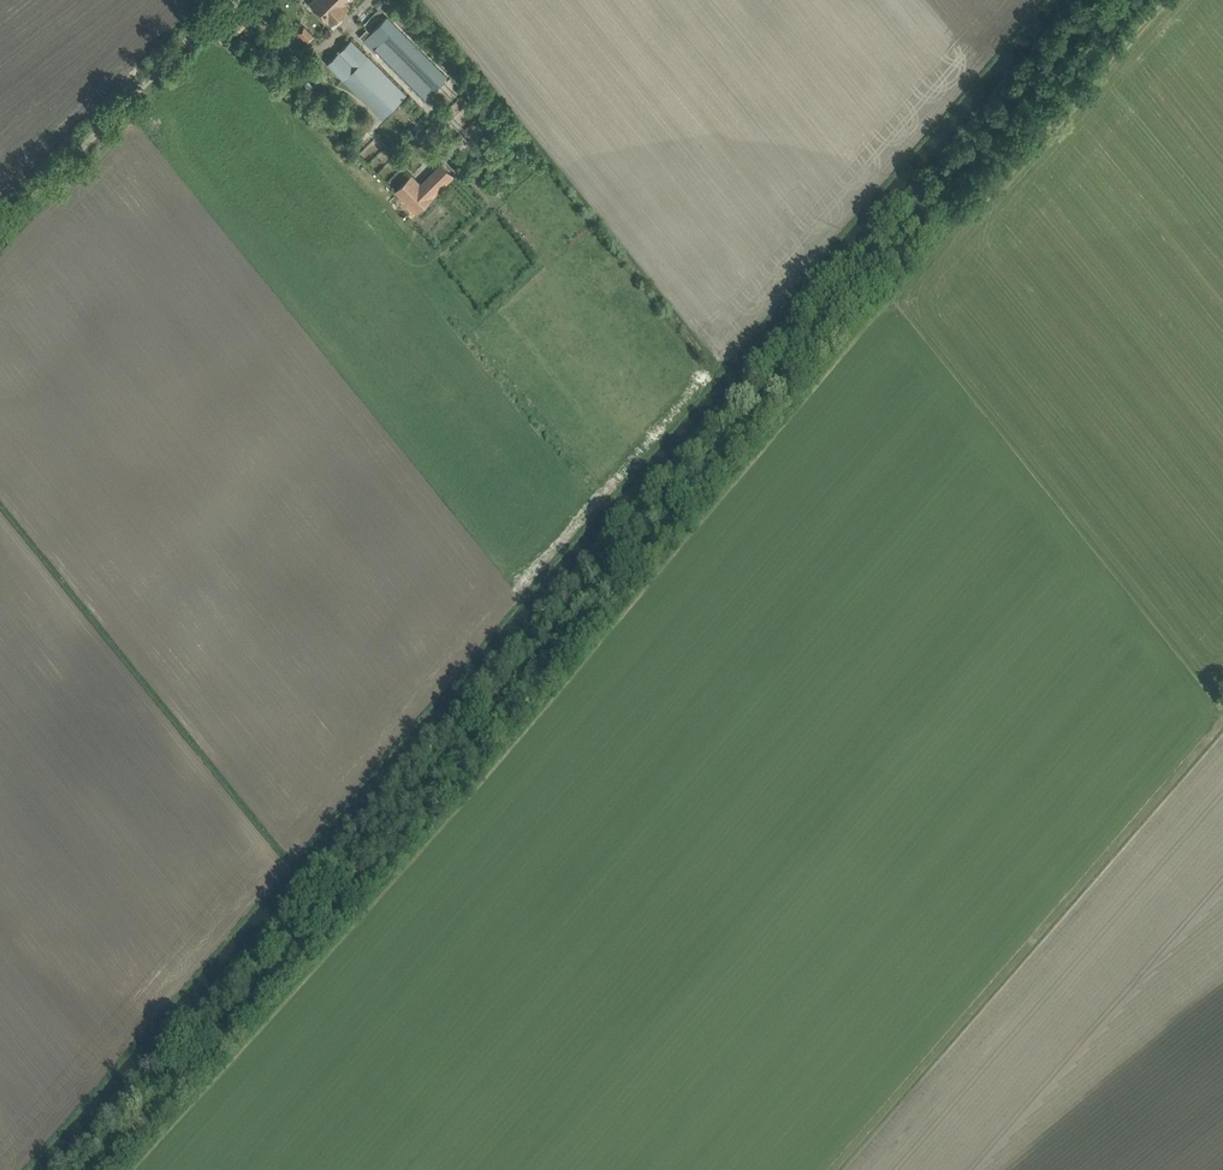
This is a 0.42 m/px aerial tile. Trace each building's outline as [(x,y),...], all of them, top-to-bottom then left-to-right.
[(333,24),(348,9),(345,6),(351,0),(313,0),(310,3),(329,22),(330,21),(333,24)] [(375,48),(425,98),(447,76),(389,17),(364,41),(373,50),(375,48)] [(298,34),(307,43),(315,35),(305,26),(298,34)] [(405,94),(352,40),(329,63),(382,117),(405,94)] [(396,191),(417,212),(455,175),(442,163),(421,184),(412,175),(396,191)] [(505,665),(508,671),(515,663),(509,661),(505,665)]
